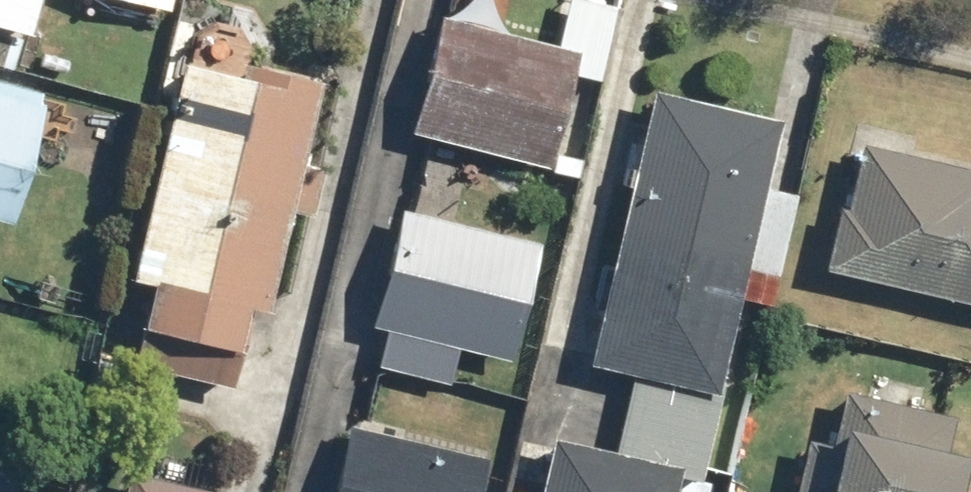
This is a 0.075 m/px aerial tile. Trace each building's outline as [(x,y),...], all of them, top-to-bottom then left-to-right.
[(19,35),(28,0),(0,0),(0,30),(19,35)] [(172,0),(119,0),(169,12),(172,0)] [(597,0),(561,0),(550,43),(432,14),(403,131),(541,165),(564,73),(589,80),(608,3),(597,0)] [(256,307),(315,77),(236,57),(233,71),(175,57),(142,185),(119,275),(142,281),(121,360),(218,385),(239,303),(256,307)] [(757,188),(773,117),(643,88),(582,364),(708,392),(737,263),(770,270),(787,194),(757,188)] [(35,101),(0,91),(0,222),(1,222),(35,101)] [(853,142),(838,204),(828,202),(812,268),(970,306),(970,170),(853,142)] [(500,359),(530,240),(394,206),(364,323),(377,326),(367,364),(437,382),(447,346),(500,359)] [(943,416),(841,392),(829,443),(802,437),(789,491),(952,491),(961,453),(936,447),(943,416)] [(479,456),(341,420),(323,491),(470,491),(479,456)] [(676,465),(546,435),(532,491),(669,491),(676,465)] [(0,457),(0,491),(9,459),(0,457)]
